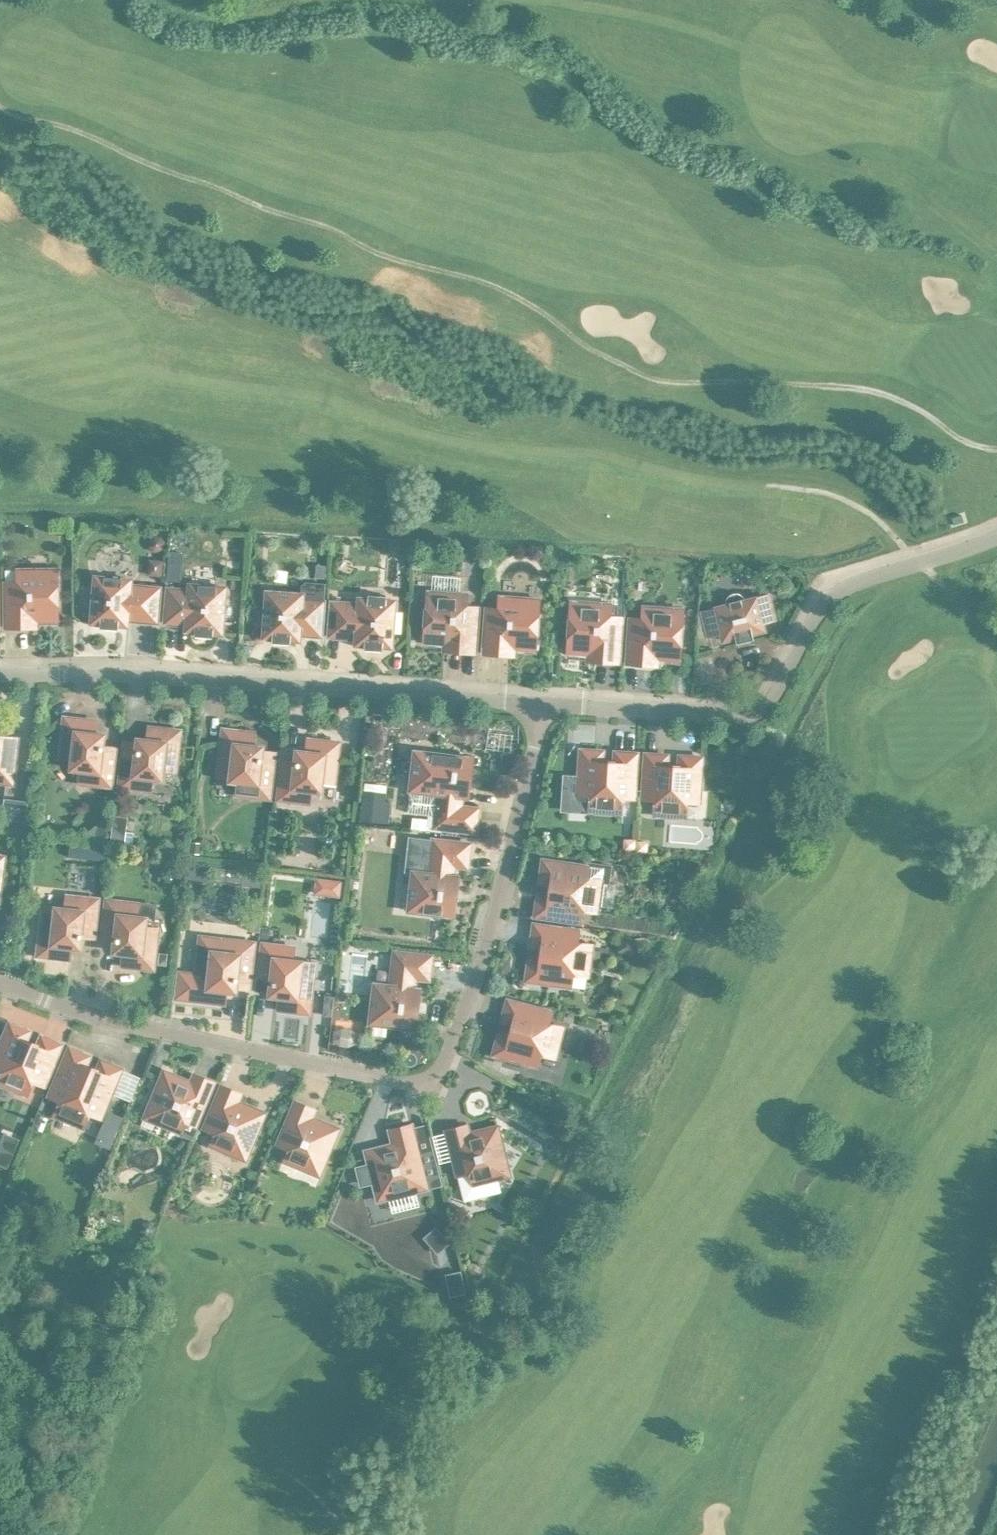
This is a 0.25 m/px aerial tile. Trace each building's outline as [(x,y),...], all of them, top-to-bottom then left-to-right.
[(182,552),(168,551),(166,580),(179,581),(182,552)] [(327,564),(316,564),(315,577),(326,578),(327,564)] [(57,621),(57,569),(17,569),(17,581),(5,581),(5,627),(37,627),(37,621),(57,621)] [(121,576),(121,578),(104,577),(104,574),(92,573),(88,625),(99,625),(99,627),(117,629),(117,627),(129,628),(129,622),(159,624),(162,585),(132,583),(133,577),(121,576)] [(326,599),(323,599),(324,581),(304,580),(299,584),(299,591),(264,588),(263,607),(262,607),(259,609),(259,618),(261,621),(262,621),(260,639),(272,640),(271,642),(289,643),(290,641),(301,642),(301,636),(323,638),(326,599)] [(212,637),(212,635),(223,636),(227,585),(216,584),(216,586),(198,585),(198,582),(187,581),(186,587),(165,585),(162,625),(183,626),(183,632),(194,633),(194,635),(212,637)] [(441,650),(475,652),(478,605),(466,605),(467,594),(427,591),(423,643),(441,644),(441,650)] [(705,636),(718,633),(720,643),(734,640),(734,637),(752,632),(753,635),(767,631),(764,621),(777,618),(771,593),(758,596),(757,594),(743,597),(742,596),(737,593),(732,593),(728,595),(726,600),(726,602),(711,606),(712,608),(699,611),(705,636)] [(386,595),(368,594),(367,596),(356,595),(356,601),(329,599),(326,638),(353,640),(352,646),(364,647),(363,649),(382,650),(382,648),(393,649),(397,598),(385,597),(386,595)] [(498,607),(486,606),(483,653),(516,656),(517,649),(535,651),(539,599),(499,596),(498,607)] [(567,653),(585,654),(585,660),(618,663),(622,614),(610,613),(610,604),(570,601),(567,653)] [(660,665),(660,659),(678,660),(682,608),(643,605),(642,616),(630,615),(626,662),(660,665)] [(56,757),(69,759),(67,771),(79,772),(78,785),(113,789),(118,747),(105,746),(107,732),(95,730),(96,717),(61,713),(56,757)] [(148,723),(146,737),(134,735),(133,741),(121,740),(115,789),(150,793),(152,781),(164,782),(165,770),(178,771),(183,727),(148,723)] [(265,748),(253,747),(255,729),(220,725),(214,776),(227,778),(226,783),(238,784),(236,797),(271,801),(277,756),(264,754),(265,748)] [(14,786),(20,734),(0,732),(0,784),(14,786)] [(274,802),(309,806),(311,793),(323,794),(324,782),(337,784),(342,739),(307,735),(304,755),(292,754),(291,761),(279,759),(274,802)] [(432,817),(431,829),(477,835),(480,805),(464,803),(464,799),(470,800),(475,755),(412,747),(407,792),(409,793),(407,814),(432,817)] [(609,751),(580,749),(577,795),(589,795),(588,811),(621,813),(622,789),(634,790),(637,753),(614,751),(614,763),(608,762),(609,751)] [(642,790),(655,791),(653,815),(686,817),(687,801),(699,802),(701,754),(681,753),(680,767),(666,766),(667,755),(645,753),(642,790)] [(4,797),(1,825),(25,828),(29,800),(4,797)] [(127,817),(113,815),(110,843),(124,844),(127,817)] [(108,832),(99,821),(88,830),(97,841),(108,832)] [(429,836),(426,870),(410,868),(405,912),(456,918),(461,873),(455,873),(456,868),(469,870),(472,841),(429,836)] [(624,838),(623,850),(635,850),(635,839),(624,838)] [(636,840),(636,852),(647,852),(648,841),(636,840)] [(106,845),(88,843),(87,858),(105,860),(106,845)] [(603,881),(608,882),(611,865),(587,862),(587,863),(540,856),(536,883),(545,885),(544,892),(535,891),(532,918),(579,924),(581,910),(599,912),(603,881)] [(298,880),(315,885),(320,870),(303,864),(298,880)] [(342,881),(335,880),(333,896),(340,897),(342,881)] [(58,904),(58,907),(39,905),(33,958),(68,962),(70,949),(82,951),(83,936),(96,938),(101,896),(66,892),(64,905),(58,904)] [(110,954),(122,955),(120,968),(155,972),(160,928),(147,926),(149,914),(137,913),(138,900),(103,896),(99,938),(111,940),(110,954)] [(523,982),(570,988),(572,974),(590,976),(594,944),(577,942),(579,927),(531,921),(527,948),(536,949),(535,956),(526,955),(523,982)] [(224,1006),(226,993),(238,994),(238,987),(251,989),(257,940),(197,933),(193,971),(176,970),(173,1000),(224,1006)] [(259,940),(254,989),(266,991),(266,997),(278,999),(276,1012),(311,1016),(317,962),(293,959),(294,944),(259,940)] [(371,980),(366,1024),(418,1030),(423,986),(417,985),(418,981),(431,982),(434,953),(391,948),(387,982),(371,980)] [(167,953),(159,952),(158,964),(166,965),(167,953)] [(491,1056),(539,1068),(542,1053),(559,1058),(567,1026),(552,1022),(555,1008),(507,996),(501,1022),(512,1025),(511,1029),(499,1026),(491,1056)] [(8,1018),(0,1037),(0,1067),(3,1068),(0,1074),(0,1086),(26,1097),(32,1081),(46,1086),(64,1042),(39,1032),(36,1040),(29,1037),(33,1029),(8,1018)] [(52,1117),(82,1129),(89,1113),(103,1119),(124,1067),(99,1057),(96,1065),(89,1062),(92,1054),(67,1043),(46,1095),(59,1101),(52,1117)] [(179,1134),(184,1122),(197,1127),(217,1080),(192,1070),(188,1078),(162,1067),(141,1118),(179,1134)] [(200,1129),(213,1134),(208,1146),(246,1162),(267,1111),(241,1100),(245,1092),(220,1081),(200,1129)] [(273,1145),(287,1151),(282,1162),(320,1178),(341,1127),(315,1116),(319,1108),(293,1097),(273,1145)] [(366,1165),(357,1168),(361,1183),(370,1181),(376,1202),(430,1189),(429,1188),(427,1179),(438,1176),(432,1150),(421,1153),(414,1126),(412,1121),(386,1127),(390,1142),(362,1148),(366,1165)] [(500,1191),(498,1181),(512,1177),(499,1122),(471,1129),(469,1121),(442,1127),(454,1176),(457,1175),(463,1201),(500,1191)] [(7,1168),(13,1153),(0,1148),(0,1165),(7,1168)] [(445,1274),(449,1296),(465,1293),(460,1270),(445,1274)]
